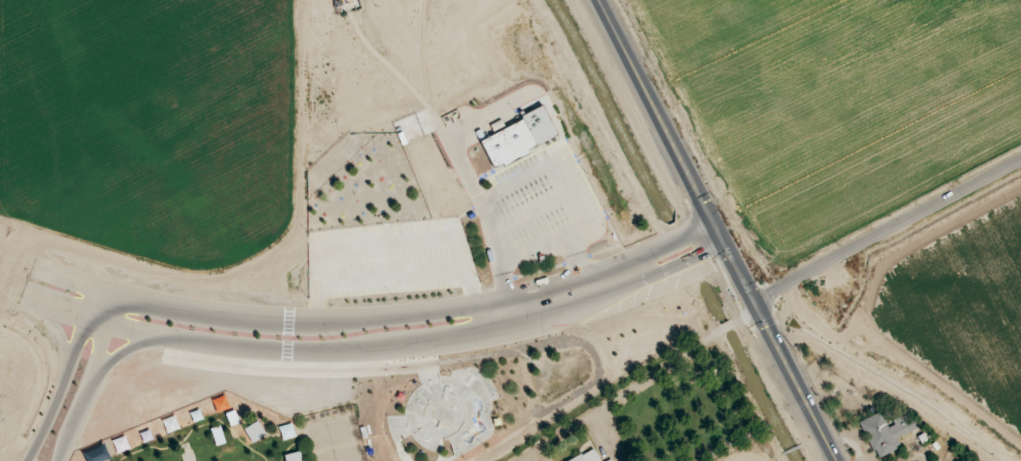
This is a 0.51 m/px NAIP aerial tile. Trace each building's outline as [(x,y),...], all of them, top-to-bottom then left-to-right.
[(480,137),(493,169),(529,154),(527,148),(557,136),(546,110),(480,137)] [(859,422),(877,459),(901,447),(896,438),(916,429),(909,415),(887,425),(880,412),(859,422)] [(594,448),(568,460),(600,460),(594,448)]
